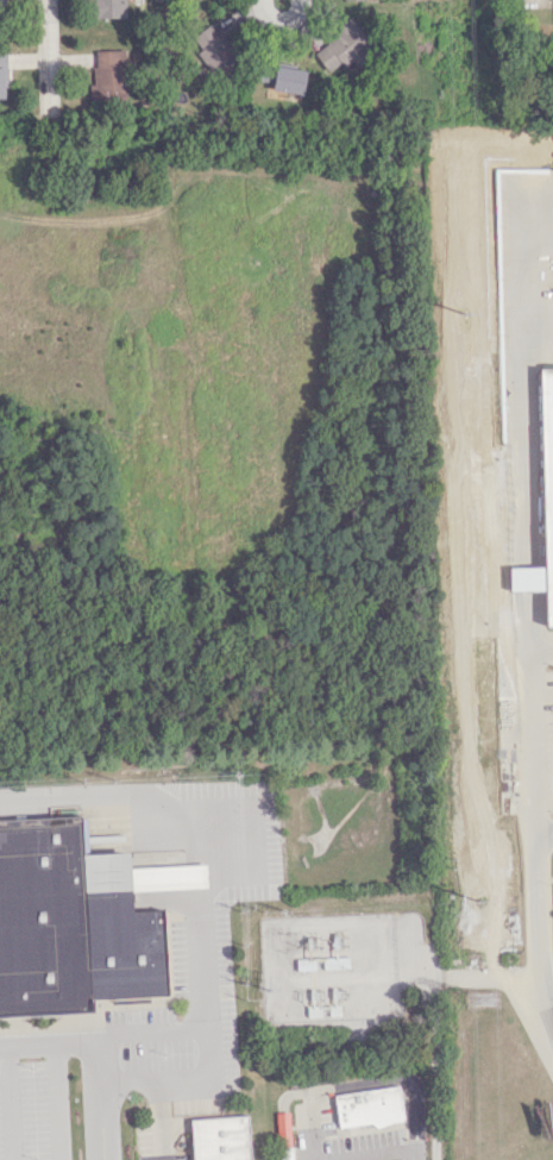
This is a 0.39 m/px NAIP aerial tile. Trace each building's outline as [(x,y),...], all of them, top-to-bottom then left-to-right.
[(90,17),(125,18),(125,0),(91,0),(90,17)] [(328,75),(370,51),(350,16),(332,26),(338,36),(314,49),(328,75)] [(217,80),(239,65),(212,23),(190,38),(217,80)] [(96,84),(88,84),(89,102),(126,101),(124,49),(95,50),(96,84)] [(302,95),(306,70),(276,65),(271,89),(302,95)] [(539,366),(552,366),(552,628),(543,628),(542,590),(542,565),(539,366)] [(542,565),(509,566),(509,568),(509,590),(542,590),(542,565)] [(92,1011),(0,1016),(0,819),(81,815),(83,854),(128,852),(130,867),(206,864),(207,888),(130,892),(132,911),(164,909),(168,995),(90,999),(92,1011)] [(334,1096),(398,1086),(403,1120),(339,1128),(334,1096)] [(278,1147),(275,1111),(282,1111),(288,1111),(290,1146),(284,1147),(278,1147)] [(249,1116),(191,1118),(194,1159),(251,1159),(249,1116)] [(284,1147),(278,1147),(279,1159),(292,1159),(290,1146),(284,1147)]
